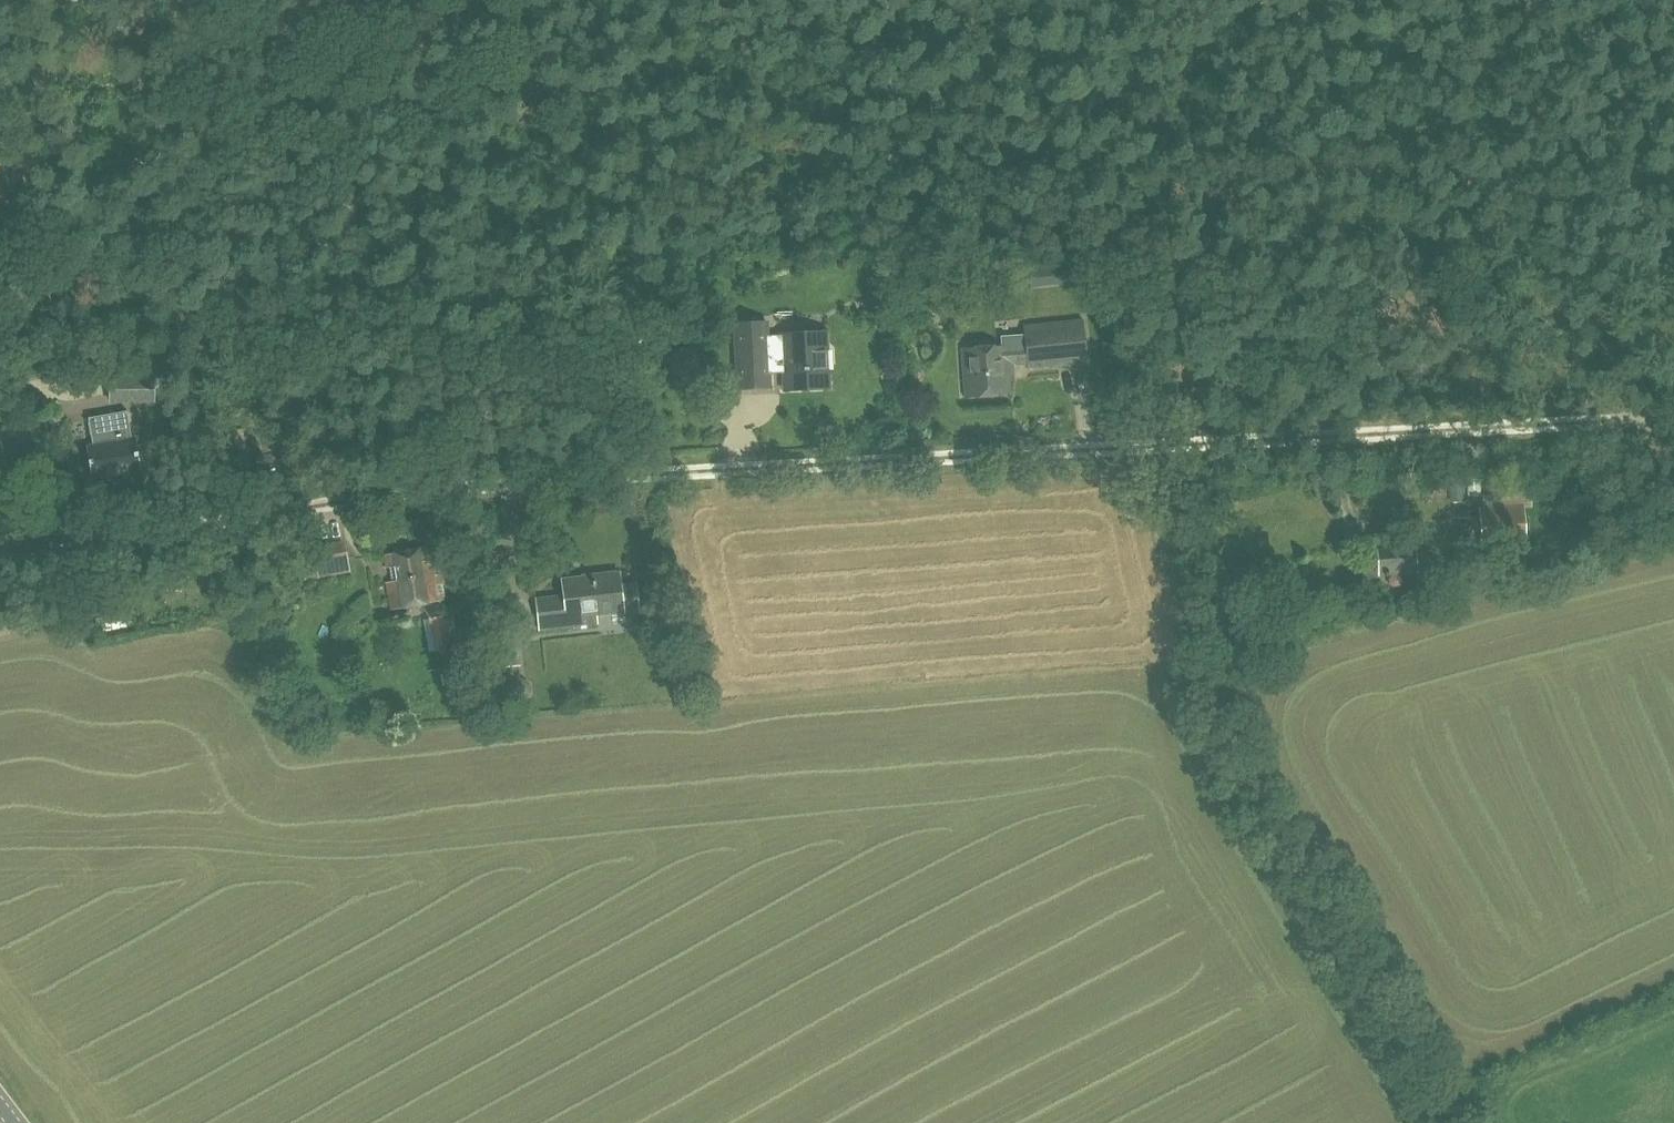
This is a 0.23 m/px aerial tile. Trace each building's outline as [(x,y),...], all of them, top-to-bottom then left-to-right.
[(831,388),(828,330),(769,332),(768,318),(733,319),(736,389),(770,388),(770,373),(781,373),(781,390),(831,388)] [(1016,377),(1014,364),(1028,363),(1028,368),(1087,362),(1081,322),(1025,328),(1027,346),(1006,347),(1006,346),(962,349),(965,397),(1009,394),(1008,377),(1016,377)] [(87,447),(92,477),(141,469),(136,438),(132,439),(127,410),(88,417),(93,446),(87,447)] [(1481,495),(1479,469),(1466,470),(1467,496),(1478,495),(1481,495)] [(1449,477),(1450,498),(1466,497),(1464,475),(1449,477)] [(1478,495),(1482,546),(1526,544),(1524,508),(1532,508),(1531,492),(1481,495),(1478,495)] [(344,542),(314,547),(318,570),(303,572),(304,579),(350,570),(344,542)] [(453,614),(444,615),(440,600),(445,599),(441,577),(435,579),(429,546),(384,555),(389,582),(387,583),(391,610),(422,604),(430,617),(435,651),(459,647),(453,614)] [(1389,574),(1389,573),(1415,571),(1413,548),(1387,551),(1386,548),(1378,549),(1379,574),(1389,574)] [(624,611),(624,610),(639,608),(636,584),(621,586),(619,573),(562,580),(564,596),(536,599),(540,629),(597,623),(596,615),(624,611)]
